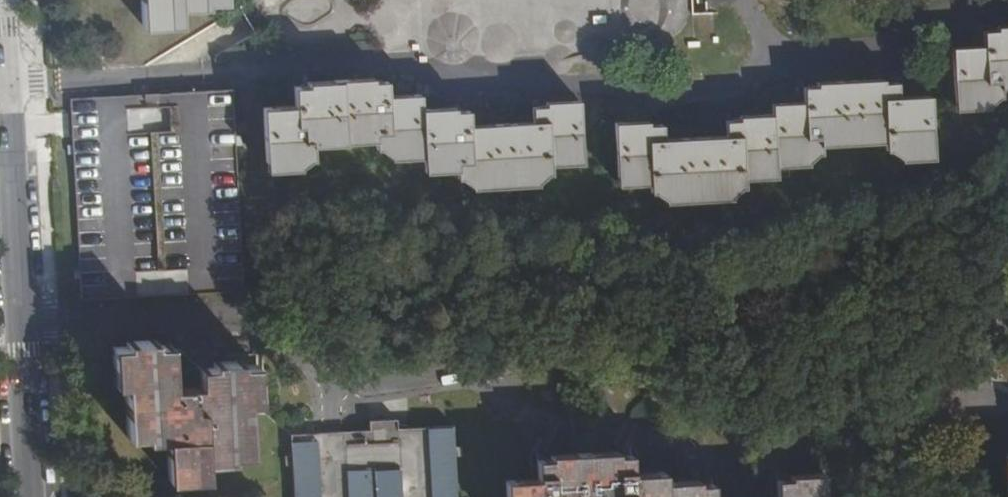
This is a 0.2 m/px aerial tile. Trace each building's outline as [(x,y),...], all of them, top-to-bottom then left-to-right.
[(139,23),(175,21),(175,5),(202,3),(201,0),(137,0),(139,23)] [(995,24),(995,30),(989,30),(981,30),(982,45),(951,46),(954,108),(982,107),(981,96),(985,96),(998,84),(1007,84),(1007,24),(995,24)] [(547,170),(577,169),(574,103),(546,105),(546,116),(539,117),(533,117),(534,130),(467,134),(467,121),(460,122),(452,122),(452,116),(419,118),(418,98),(385,100),(384,83),(377,83),(370,83),(370,78),(307,82),(307,87),(300,87),(293,87),(294,106),(262,108),(266,168),(293,167),(312,148),(376,145),(377,148),(391,158),(392,166),(424,165),(425,178),(457,177),(458,181),(472,188),(472,197),(536,192),(535,185),(547,170)] [(897,159),(929,157),(925,94),(893,96),(892,82),(885,82),(877,82),(877,79),(816,82),(815,87),(809,87),(801,87),(802,102),(768,104),(768,112),(738,114),(738,118),(730,118),(723,118),(724,132),(659,136),(658,123),(654,123),(645,123),(645,119),(612,121),(615,181),(647,179),(647,182),(663,193),(664,197),(724,195),(724,188),(738,180),(738,175),(769,173),(769,166),(802,164),(802,157),(818,142),(878,139),(897,152),(897,159)] [(240,291),(228,91),(68,100),(69,124),(79,300),(240,291)] [(236,456),(252,456),(249,403),(259,402),(257,365),(242,365),(242,361),(228,362),(213,363),(214,368),(199,368),(179,350),(170,350),(169,346),(155,346),(154,342),(127,343),(126,347),(121,348),(114,348),(115,385),(125,385),(127,437),(145,437),(146,441),(166,440),(168,480),(206,478),(204,462),(236,460),(236,456)] [(452,428),(396,431),(396,421),(368,422),(369,433),(292,436),(294,480),(295,496),(456,496),(452,428)] [(712,487),(700,487),(700,483),(680,484),(666,485),(665,475),(631,476),(630,458),(623,458),(617,459),(616,454),(551,457),(552,463),(543,463),(537,463),(538,482),(506,485),(506,496),(712,496),(712,487)] [(823,476),(790,478),(791,483),(783,483),(778,483),(778,496),(824,496),(823,476)]
